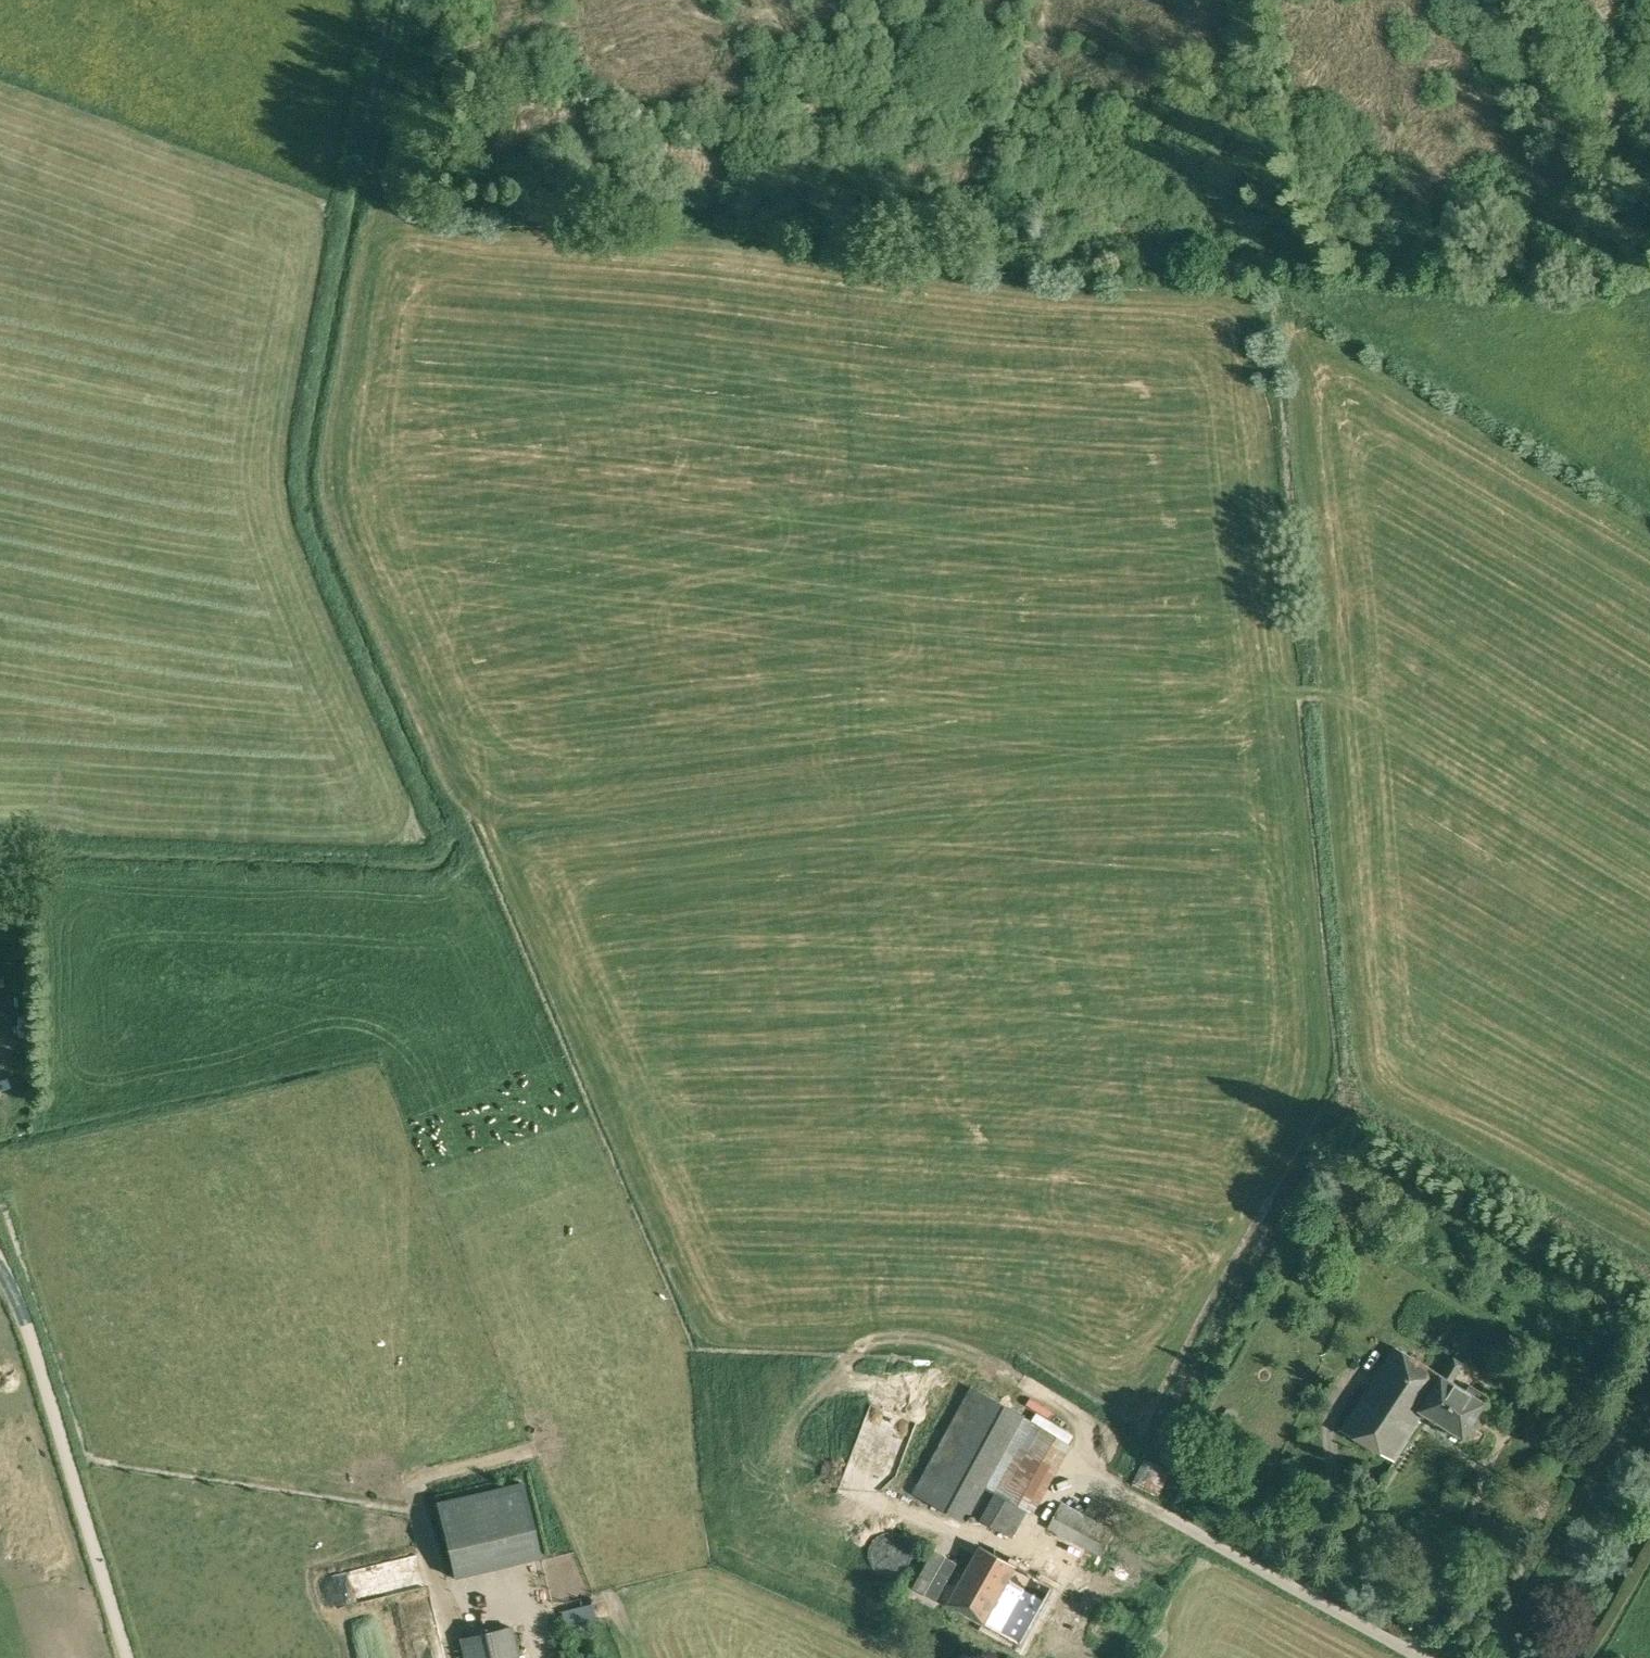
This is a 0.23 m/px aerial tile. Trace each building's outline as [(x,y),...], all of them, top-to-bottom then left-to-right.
[(1422,1410),(1443,1376),(1444,1374),(1395,1346),(1341,1429),(1396,1461),(1425,1412),(1422,1410)] [(1467,1390),(1453,1382),(1464,1364),(1454,1357),(1444,1374),(1443,1376),(1422,1410),(1425,1412),(1466,1436),(1487,1402),(1486,1402),(1489,1396),(1471,1385),(1467,1390)] [(1073,1445),(1025,1416),(971,1386),(913,1493),(967,1522),(972,1514),(1014,1538),(1029,1511),(1035,1515),(1073,1445)] [(1151,1481),(1163,1496),(1181,1482),(1169,1467),(1151,1481)] [(1106,1519),(1112,1507),(1097,1499),(1091,1511),(1106,1519)] [(521,1501),(434,1521),(451,1595),(538,1575),(521,1501)] [(1102,1556),(1116,1530),(1062,1502),(1049,1528),(1102,1556)] [(911,1565),(913,1557),(912,1552),(911,1548),(906,1542),(902,1539),(898,1537),(890,1537),(883,1539),(876,1544),(873,1550),(871,1558),(873,1565),(876,1570),(879,1573),(882,1576),(886,1577),(894,1578),(902,1576),(907,1572),(911,1565)] [(368,1546),(341,1554),(349,1580),(376,1572),(368,1546)] [(1021,1643),(1053,1586),(981,1546),(949,1603),(1021,1643)] [(934,1550),(914,1587),(936,1599),(957,1563),(934,1550)] [(511,1626),(461,1638),(465,1657),(518,1657),(511,1626)]
